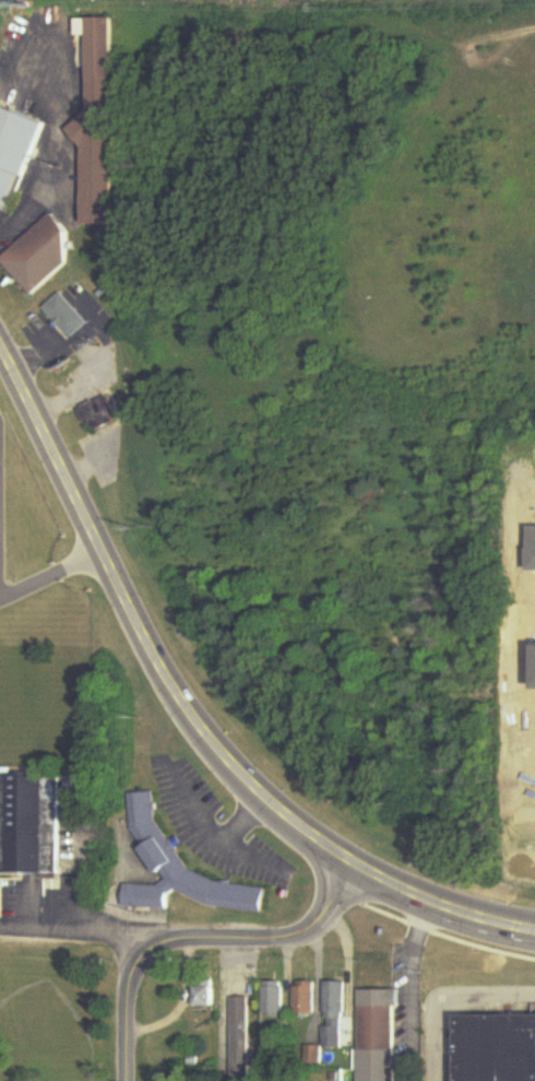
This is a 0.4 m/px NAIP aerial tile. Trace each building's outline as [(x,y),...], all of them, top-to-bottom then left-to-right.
[(117,19),(80,19),(80,37),(92,37),(92,123),(85,123),(85,226),(118,225),(117,19)] [(15,213),(49,123),(0,104),(0,208),(15,213)] [(33,293),(85,247),(55,214),(3,260),(33,293)] [(91,321),(60,294),(44,312),(75,339),(91,321)] [(117,423),(109,399),(82,407),(90,432),(117,423)] [(530,539),(530,498),(509,498),(509,539),(530,539)] [(61,875),(61,775),(0,775),(0,875),(61,875)] [(169,900),(263,912),(266,887),(190,878),(154,814),(156,800),(153,795),(132,793),(128,822),(163,884),(155,888),(126,884),(123,907),(167,912),(169,900)] [(214,1009),(214,983),(197,983),(197,1009),(214,1009)] [(285,1018),(285,983),(264,983),(264,1018),(285,1018)] [(316,983),(296,983),(296,1016),(316,1016),(316,983)] [(345,983),(325,983),(325,1049),(345,1049),(345,983)] [(395,991),(360,991),(359,1052),(395,1053),(395,991)] [(249,999),(231,999),(231,1080),(249,1080),(249,999)] [(462,1017),(462,1080),(534,1080),(534,1016),(462,1017)] [(306,1064),(320,1063),(319,1047),(305,1048),(306,1064)]
